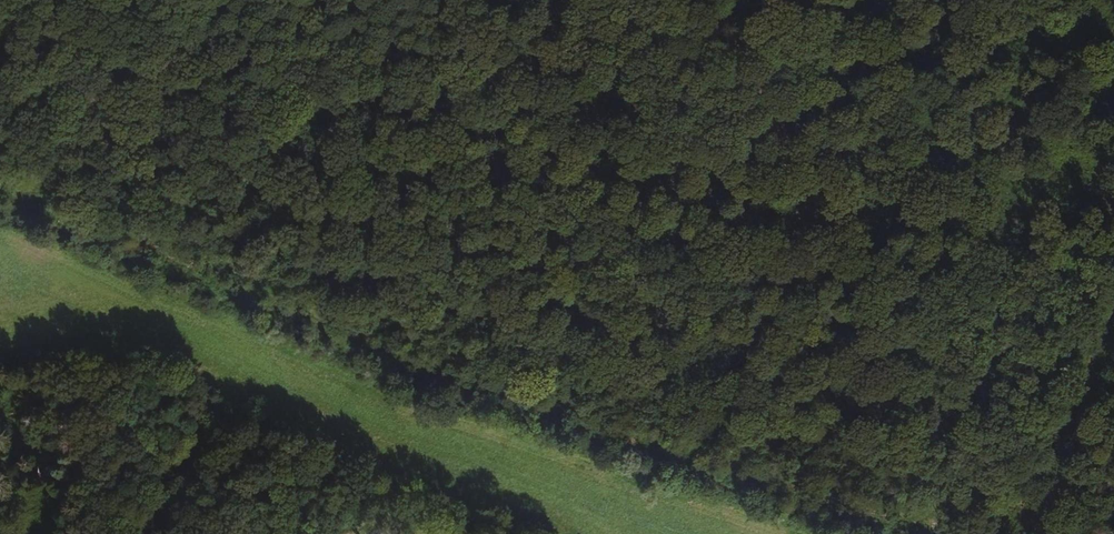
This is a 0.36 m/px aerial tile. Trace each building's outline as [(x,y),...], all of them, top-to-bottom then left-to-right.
[(56,463),(39,462),(38,471),(55,472),(56,463)]
